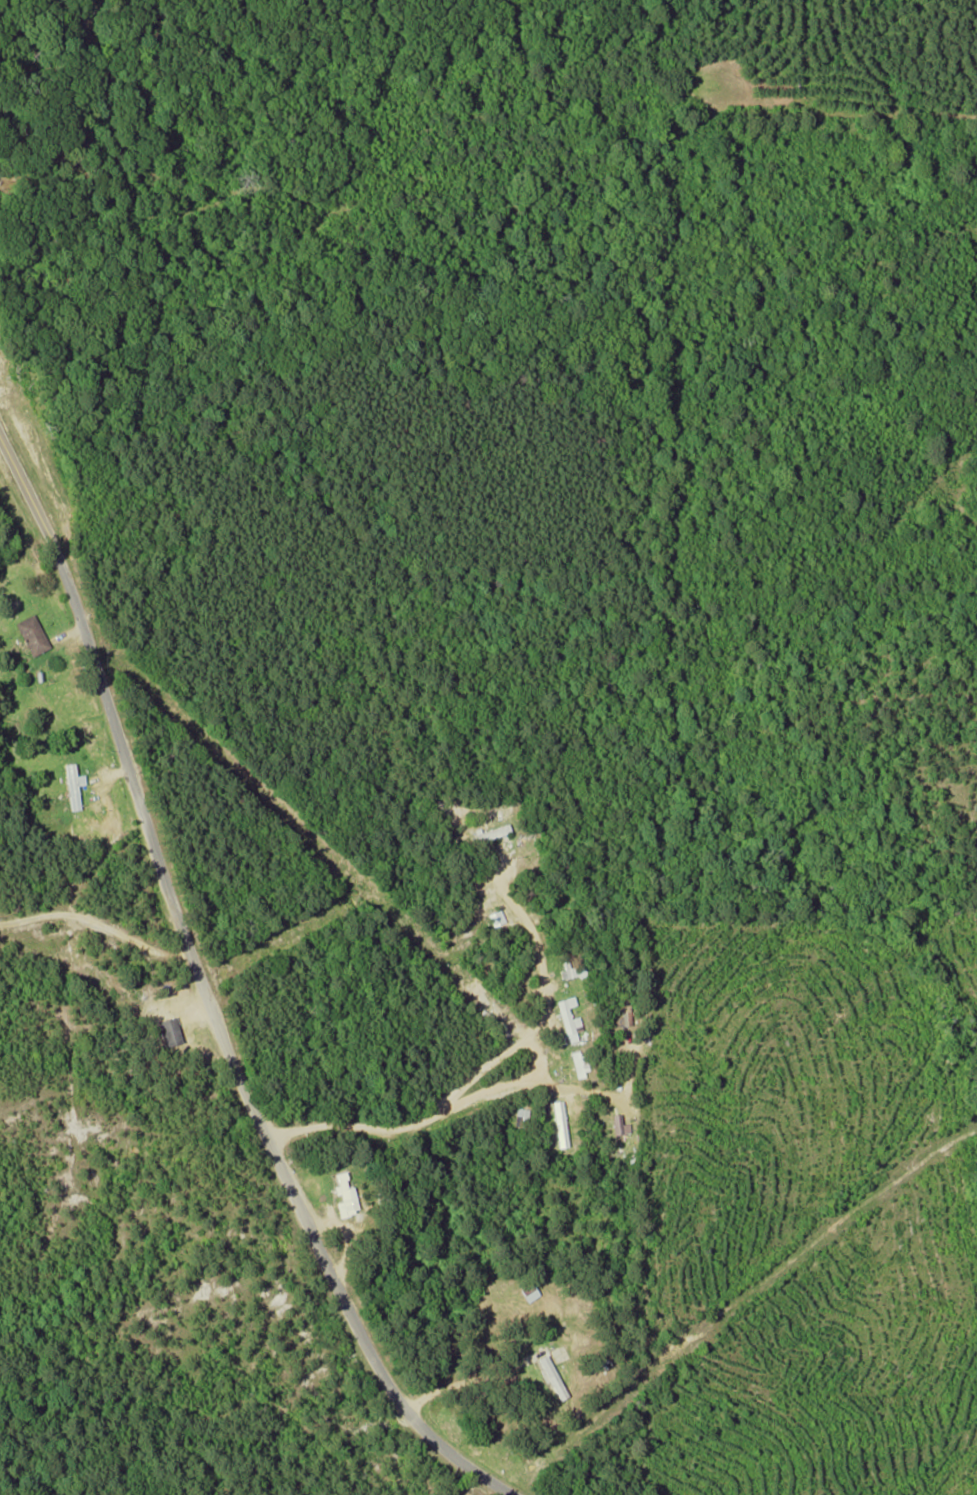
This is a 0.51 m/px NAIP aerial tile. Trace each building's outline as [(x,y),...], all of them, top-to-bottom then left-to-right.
[(48,646),(32,613),(14,621),(29,654),(48,646)] [(82,774),(75,774),(74,762),(63,763),(68,810),(79,809),(77,784),(83,784),(82,774)] [(470,834),(473,843),(508,831),(506,822),(470,834)] [(577,1015),(568,1017),(566,1006),(573,1005),(571,996),(554,1000),(565,1043),(576,1040),(574,1031),(581,1030),(577,1015)] [(164,1046),(180,1041),(172,1015),(156,1021),(164,1046)] [(582,1050),(570,1051),(573,1078),(586,1076),(582,1050)] [(568,1146),(563,1099),(553,1101),(557,1147),(568,1146)] [(621,1123),(620,1113),(609,1114),(612,1134),(629,1132),(628,1122),(621,1123)] [(358,1210),(351,1185),(346,1187),(343,1179),(331,1183),(335,1198),(334,1198),(338,1215),(358,1210)] [(555,1366),(548,1369),(544,1358),(535,1362),(547,1392),(558,1388),(554,1376),(559,1374),(555,1366)]
